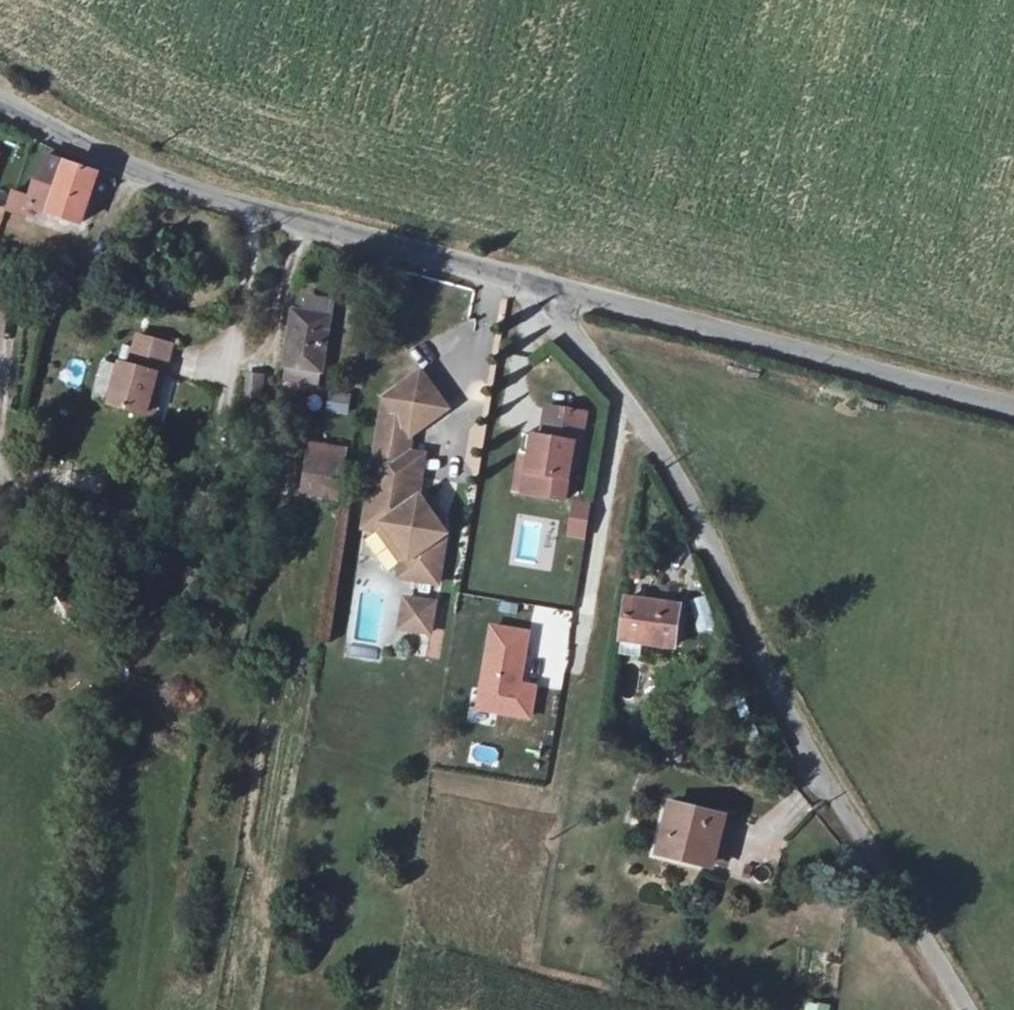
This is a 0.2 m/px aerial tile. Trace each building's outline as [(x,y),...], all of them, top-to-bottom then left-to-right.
[(30,194),(10,187),(4,204),(25,210),(27,204),(80,222),(97,171),(44,154),(30,194)] [(287,367),(321,371),(324,318),(292,315),(287,367)] [(107,399),(145,407),(147,385),(161,387),(171,334),(131,329),(125,361),(115,360),(107,399)] [(243,397),(260,400),(265,374),(257,373),(258,366),(249,364),(243,397)] [(381,397),(377,430),(401,433),(447,402),(420,370),(381,397)] [(147,385),(145,407),(157,409),(161,387),(147,385)] [(539,448),(533,448),(524,496),(565,502),(573,456),(579,455),(588,403),(548,396),(539,448)] [(410,434),(401,433),(377,430),(374,451),(404,458),(410,434)] [(517,495),(524,496),(533,448),(525,447),(517,495)] [(311,490),(338,493),(343,455),(315,450),(311,490)] [(374,451),(365,504),(387,510),(413,539),(407,571),(438,577),(446,529),(433,510),(422,506),(425,484),(417,482),(408,480),(409,459),(404,458),(374,451)] [(408,480),(417,482),(420,460),(409,459),(408,480)] [(587,537),(593,505),(578,503),(573,534),(587,537)] [(396,569),(407,571),(413,539),(387,510),(365,504),(363,515),(377,518),(400,546),(396,569)] [(407,616),(418,619),(422,590),(411,586),(407,616)] [(443,596),(422,590),(418,619),(437,625),(443,596)] [(631,634),(680,641),(685,603),(636,597),(631,634)] [(503,625),(490,703),(534,711),(539,685),(524,682),(534,631),(503,625)] [(671,847),(721,855),(727,815),(677,807),(671,847)] [(803,1009),(828,1009),(829,1006),(805,1002),(803,1009)]
